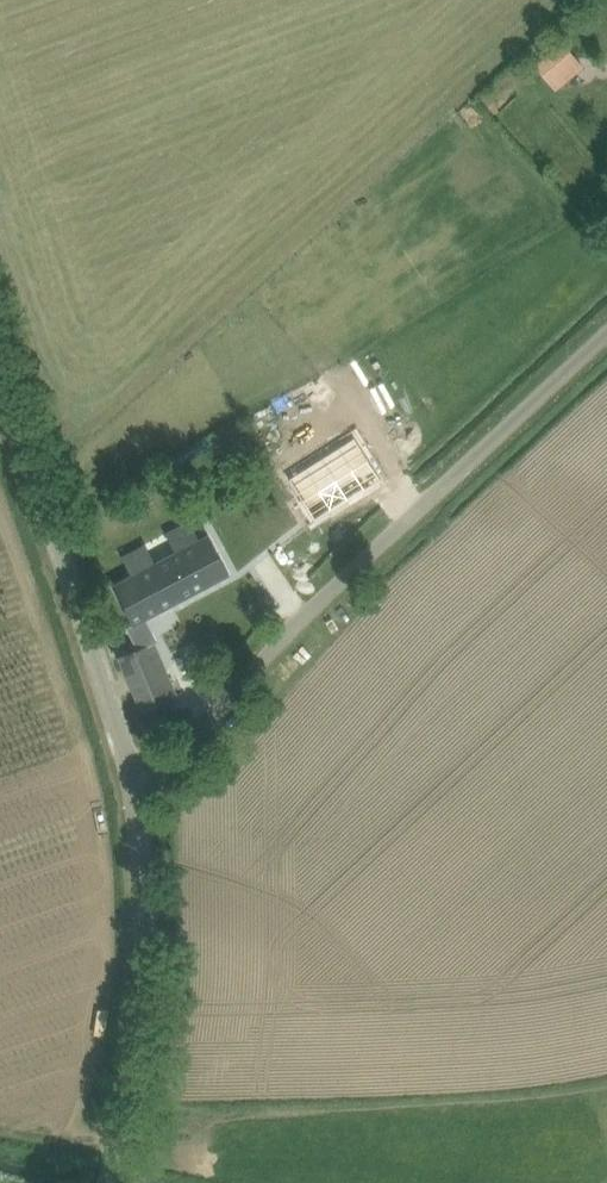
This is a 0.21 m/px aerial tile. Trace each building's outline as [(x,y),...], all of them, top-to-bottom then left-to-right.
[(557,89),(584,65),(562,40),(535,64),(557,89)] [(289,480),(315,520),(381,478),(354,437),(289,480)] [(239,477),(229,482),(235,492),(244,487),(239,477)] [(200,541),(103,589),(123,629),(220,581),(200,541)] [(155,640),(119,655),(143,710),(171,698),(178,695),(155,640)]
